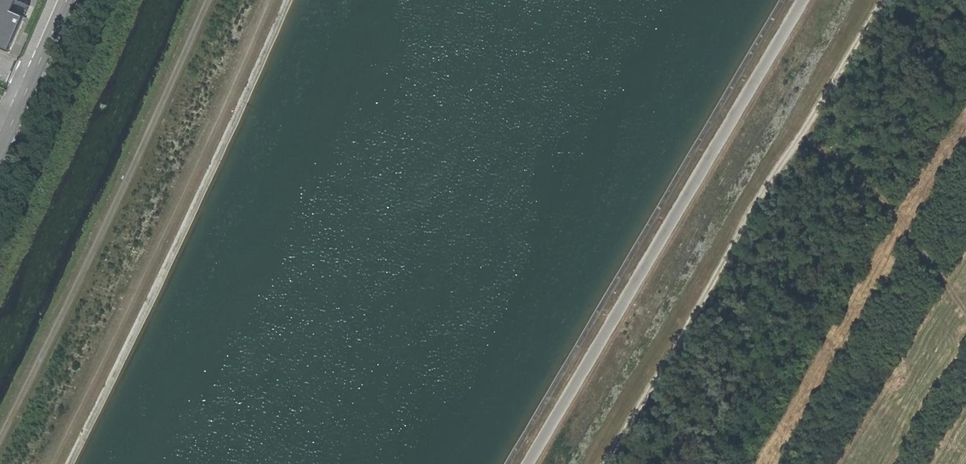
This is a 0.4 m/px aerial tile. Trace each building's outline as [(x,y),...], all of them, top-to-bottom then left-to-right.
[(15,51),(29,15),(18,11),(22,0),(0,0),(0,45),(15,51)]
